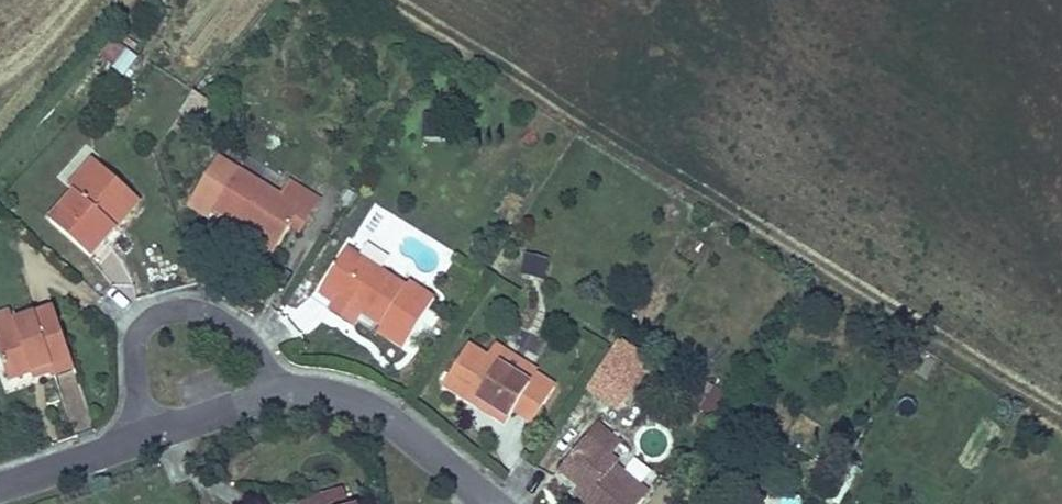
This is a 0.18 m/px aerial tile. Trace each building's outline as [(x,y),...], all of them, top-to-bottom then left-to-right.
[(126,75),(138,55),(110,39),(98,59),(126,75)] [(70,188),(76,193),(100,165),(95,160),(70,188)] [(140,201),(100,165),(76,193),(50,222),(90,257),(116,228),(113,225),(120,216),(124,220),(140,201)] [(301,211),(310,216),(319,201),(289,182),(280,196),(238,170),(213,209),(253,234),(277,249),(290,228),(301,211)] [(299,233),(310,216),(301,211),(290,228),(299,233)] [(116,228),(124,220),(120,216),(113,225),(116,228)] [(273,256),(277,249),(253,234),(249,241),(273,256)] [(318,295),(333,304),(336,299),(361,314),(381,327),(377,333),(403,349),(435,300),(408,283),(406,287),(347,249),(318,295)] [(354,325),(361,314),(336,299),(333,304),(329,310),(354,325)] [(14,323),(16,328),(0,333),(0,355),(9,381),(33,373),(51,367),(53,372),(73,365),(54,309),(14,323)] [(16,328),(14,323),(11,313),(0,317),(0,333),(16,328)] [(443,386),(469,402),(473,396),(509,419),(514,411),(533,422),(555,388),(535,375),(529,384),(468,346),(443,386)] [(611,353),(591,382),(620,402),(640,373),(611,353)] [(76,372),(73,365),(53,372),(55,378),(76,372)] [(34,378),(53,372),(51,367),(33,373),(34,378)] [(720,417),(727,390),(702,383),(695,411),(720,417)] [(506,424),(509,419),(473,396),(469,402),(506,424)] [(617,465),(618,464),(610,457),(620,444),(597,425),(554,477),(575,494),(581,488),(590,495),(585,501),(583,503),(640,503),(644,499),(611,472),(617,465)] [(649,492),(617,465),(611,472),(644,499),(649,492)] [(575,494),(585,501),(590,495),(581,488),(575,494)] [(301,503),(346,503),(341,489),(301,503)]
